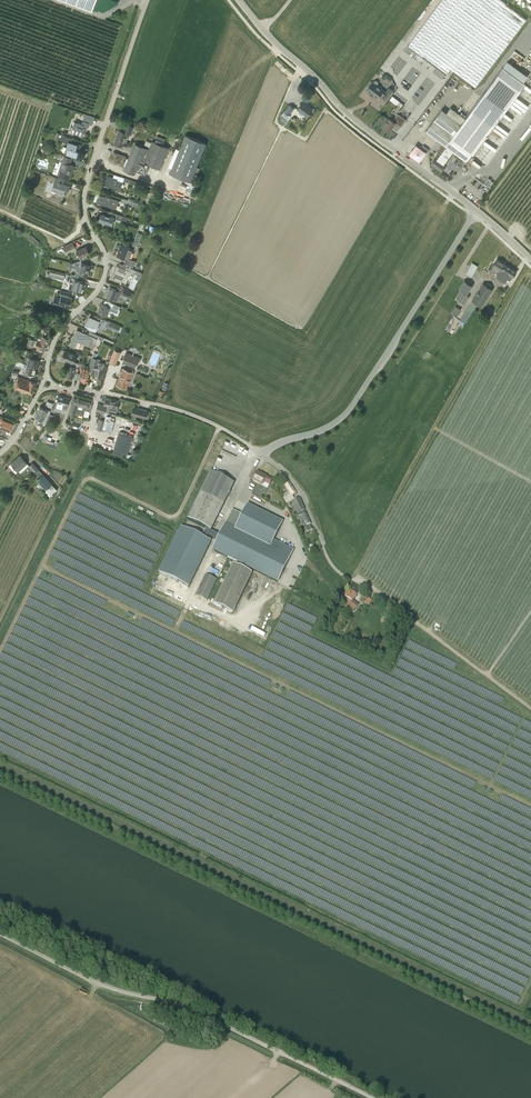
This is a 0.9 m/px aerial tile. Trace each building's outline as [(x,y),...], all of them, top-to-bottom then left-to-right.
[(109,0),(97,0),(95,8),(106,12),(108,4),(109,0)] [(530,13),(530,0),(442,0),(408,45),(446,75),(450,69),(475,88),(530,13)] [(441,109),(425,131),(445,146),(442,150),(445,152),(444,154),(449,158),(454,152),(465,161),(471,154),(473,156),(525,85),(502,67),(465,118),(450,107),(446,113),(441,109)] [(403,81),(412,86),(421,72),(418,71),(416,74),(414,73),(411,77),(407,75),(403,81)] [(387,98),(392,91),(389,88),(385,93),(383,91),(383,90),(377,85),(377,84),(378,83),(378,82),(376,81),(374,81),(373,82),(372,82),(370,85),(369,86),(368,87),(367,87),(367,88),(367,89),(366,90),(371,94),(371,93),(373,95),(372,95),(377,98),(381,93),(387,98)] [(415,102),(419,105),(424,99),(420,96),(415,102)] [(307,117),(312,109),(306,105),(302,102),(297,109),(307,117)] [(288,115),(293,109),(288,105),(281,115),(287,120),(289,117),(288,115)] [(401,127),(406,120),(397,113),(392,120),(389,118),(383,127),(389,131),(395,123),(401,127)] [(83,124),(74,122),(71,132),(83,136),(85,130),(87,130),(90,124),(83,122),(83,124)] [(125,124),(123,132),(118,130),(114,143),(123,147),(123,146),(124,146),(124,147),(126,148),(128,144),(126,143),(127,138),(126,138),(128,134),(131,135),(133,127),(125,124)] [(63,142),(67,143),(64,153),(76,156),(80,146),(71,143),(72,139),(65,137),(65,135),(57,133),(56,137),(59,138),(61,140),(63,141),(63,142)] [(200,168),(196,167),(206,144),(185,135),(170,173),(190,181),(194,172),(198,173),(200,168)] [(149,149),(135,144),(124,170),(135,175),(136,171),(145,175),(148,167),(139,163),(140,161),(161,169),(169,148),(163,146),(165,139),(157,136),(154,142),(152,141),(149,149)] [(426,153),(416,145),(409,153),(409,154),(420,162),(426,153)] [(448,160),(449,161),(450,161),(451,161),(451,160),(451,159),(449,158),(444,154),(445,152),(442,150),(439,154),(435,157),(431,163),(441,170),(445,164),(448,160)] [(122,166),(125,156),(114,152),(110,162),(122,166)] [(69,179),(73,166),(69,165),(71,158),(64,156),(58,175),(69,179)] [(103,185),(108,187),(120,191),(123,182),(117,181),(117,179),(113,178),(106,176),(103,184),(103,185)] [(68,193),(69,187),(67,187),(67,185),(63,184),(64,180),(56,178),(52,190),(60,192),(59,194),(64,195),(65,192),(68,193)] [(119,201),(114,199),(107,197),(106,198),(100,195),(97,203),(116,209),(119,201)] [(126,223),(128,218),(114,213),(113,216),(110,215),(110,216),(102,214),(99,221),(112,225),(115,218),(121,221),(126,223)] [(75,248),(72,242),(63,247),(65,252),(75,248)] [(131,249),(129,248),(121,245),(119,249),(120,249),(117,255),(126,258),(124,265),(126,266),(132,268),(135,261),(128,259),(131,251),(130,251),(131,249)] [(78,254),(79,254),(81,257),(79,258),(81,260),(87,257),(86,255),(89,254),(86,246),(77,251),(76,251),(78,254)] [(499,271),(504,264),(497,259),(492,267),(489,272),(494,274),(497,269),(499,271)] [(73,263),(73,265),(77,266),(75,273),(87,276),(90,266),(82,264),(81,261),(73,263)] [(471,277),(477,266),(472,263),(465,274),(471,277)] [(513,277),(516,272),(505,264),(496,277),(505,283),(508,278),(511,280),(512,277),(513,277)] [(132,268),(126,266),(124,270),(123,270),(123,269),(116,266),(112,279),(120,282),(121,280),(125,282),(129,272),(141,276),(143,273),(132,269),(132,268)] [(69,282),(70,282),(68,289),(81,292),(83,282),(76,280),(77,277),(73,276),(71,275),(69,281),(69,282)] [(456,298),(464,304),(469,297),(465,294),(471,286),(464,282),(459,289),(461,290),(456,298)] [(472,301),(477,304),(481,307),(492,290),(483,284),(472,301)] [(134,294),(131,293),(118,287),(117,290),(110,287),(105,297),(114,300),(115,297),(118,298),(120,293),(132,299),(134,294)] [(54,297),(52,304),(62,307),(63,304),(70,306),(72,298),(67,297),(67,295),(70,296),(71,293),(61,290),(60,295),(61,295),(60,298),(54,297)] [(472,301),(460,321),(464,323),(468,316),(469,317),(477,304),(472,301)] [(118,311),(120,307),(112,304),(110,307),(102,303),(100,308),(98,313),(106,317),(108,313),(111,311),(114,313),(114,314),(118,315),(120,311),(118,311)] [(461,309),(455,306),(451,312),(457,316),(461,309)] [(105,329),(108,321),(94,315),(93,318),(90,317),(87,324),(92,327),(91,329),(95,331),(97,326),(105,329)] [(108,328),(118,332),(120,326),(110,322),(108,328)] [(104,338),(96,335),(89,332),(88,335),(77,330),(70,346),(75,348),(78,341),(93,348),(96,342),(98,343),(100,340),(103,341),(104,338)] [(42,337),(40,342),(47,345),(49,339),(42,337)] [(40,342),(37,341),(35,347),(40,349),(39,351),(43,352),(44,350),(45,350),(47,345),(40,342)] [(77,367),(78,363),(74,362),(77,355),(65,350),(62,359),(71,362),(70,365),(77,367)] [(115,364),(120,352),(116,350),(111,362),(115,364)] [(135,368),(139,358),(126,353),(122,362),(135,368)] [(29,357),(27,364),(32,366),(37,367),(39,360),(29,357)] [(82,375),(81,380),(87,382),(90,373),(94,374),(95,375),(101,376),(103,368),(102,368),(102,365),(97,364),(97,362),(99,363),(100,359),(92,357),(89,367),(82,365),(80,373),(80,375),(82,375)] [(32,366),(27,364),(25,371),(34,374),(37,367),(32,366)] [(77,367),(70,365),(67,376),(73,378),(73,375),(75,376),(76,371),(77,372),(78,367),(77,367)] [(127,389),(133,373),(123,368),(116,384),(127,389)] [(32,394),(36,382),(19,376),(15,388),(32,394)] [(63,408),(66,410),(70,399),(59,395),(57,402),(64,405),(63,408)] [(78,405),(81,397),(74,396),(69,414),(75,416),(76,414),(78,414),(80,408),(79,408),(79,406),(78,405)] [(80,408),(78,414),(83,416),(85,410),(90,411),(92,405),(89,404),(90,400),(81,397),(78,405),(79,406),(79,408),(80,408)] [(107,406),(105,412),(109,413),(109,410),(116,412),(119,401),(106,398),(104,405),(108,405),(107,406)] [(105,412),(107,406),(98,404),(96,411),(104,413),(105,412)] [(48,410),(40,407),(38,412),(49,416),(51,412),(48,410)] [(150,412),(137,408),(135,415),(148,419),(150,412)] [(49,416),(38,412),(35,417),(40,419),(39,420),(38,420),(36,424),(44,427),(47,421),(49,417),(48,417),(49,416)] [(12,423),(2,419),(0,418),(0,422),(1,422),(0,424),(0,427),(9,431),(12,423)] [(73,419),(72,424),(71,427),(79,429),(80,422),(75,421),(75,419),(73,419)] [(99,419),(96,429),(105,432),(108,422),(99,419)] [(119,431),(113,451),(113,452),(126,457),(133,436),(119,431)] [(18,471),(27,463),(20,455),(17,458),(17,459),(12,464),(18,471)] [(57,490),(38,469),(33,462),(29,465),(39,477),(37,480),(46,490),(43,493),(48,498),(57,490)] [(210,473),(200,494),(188,520),(211,531),(236,480),(230,477),(228,481),(210,473)] [(266,478),(256,473),(252,481),(262,486),(264,482),(269,485),(272,480),(266,478)] [(285,486),(290,492),(288,493),(289,494),(286,497),(283,499),(286,504),(289,502),(290,503),(294,499),(292,496),(296,493),(289,483),(285,486)] [(306,513),(304,510),(299,499),(292,502),(299,517),(301,516),(305,524),(304,525),(307,532),(312,530),(310,524),(311,524),(306,513)] [(235,530),(225,525),(212,551),(278,583),(293,550),(278,543),(277,544),(273,542),(282,523),(247,505),(235,530)] [(176,586),(186,591),(188,587),(188,588),(210,542),(205,539),(207,535),(202,532),(200,537),(181,527),(159,573),(178,583),(176,586)] [(228,574),(214,605),(225,610),(224,612),(231,615),(232,614),(233,614),(252,573),(233,564),(232,565),(225,562),(224,564),(232,567),(230,570),(226,568),(224,572),(228,574)] [(196,596),(207,602),(216,581),(206,576),(196,596)] [(359,605),(353,600),(357,595),(356,595),(358,593),(357,591),(355,589),(353,590),(352,592),(349,589),(344,595),(348,598),(344,604),(354,611),(359,605)] [(11,633),(8,639),(14,641),(17,636),(11,633)] [(409,640),(407,646),(425,654),(426,652),(424,651),(425,648),(409,640)] [(11,649),(12,645),(5,643),(4,649),(14,652),(14,650),(11,649)] [(413,660),(416,655),(405,649),(402,654),(413,660)] [(407,668),(410,663),(400,659),(398,664),(407,668)] [(448,923),(462,923),(436,910),(435,912),(431,912),(432,909),(429,908),(429,909),(425,909),(426,909),(419,909),(448,923)] [(463,909),(497,923),(512,923),(475,908),(474,910),(471,909),(463,909)] [(354,922),(368,923),(341,909),(338,909),(343,912),(343,913),(341,916),(347,919),(354,922)] [(400,922),(415,923),(386,909),(383,909),(383,910),(378,910),(376,909),(374,909),(377,911),(379,911),(378,912),(400,922)] [(439,909),(474,923),(489,923),(454,909),(439,909)] [(355,913),(378,922),(394,923),(364,910),(363,913),(355,913)] [(425,923),(439,923),(411,910),(406,910),(396,910),(425,923)] [(504,911),(504,913),(492,912),(520,923),(530,923),(530,921),(504,911)]
